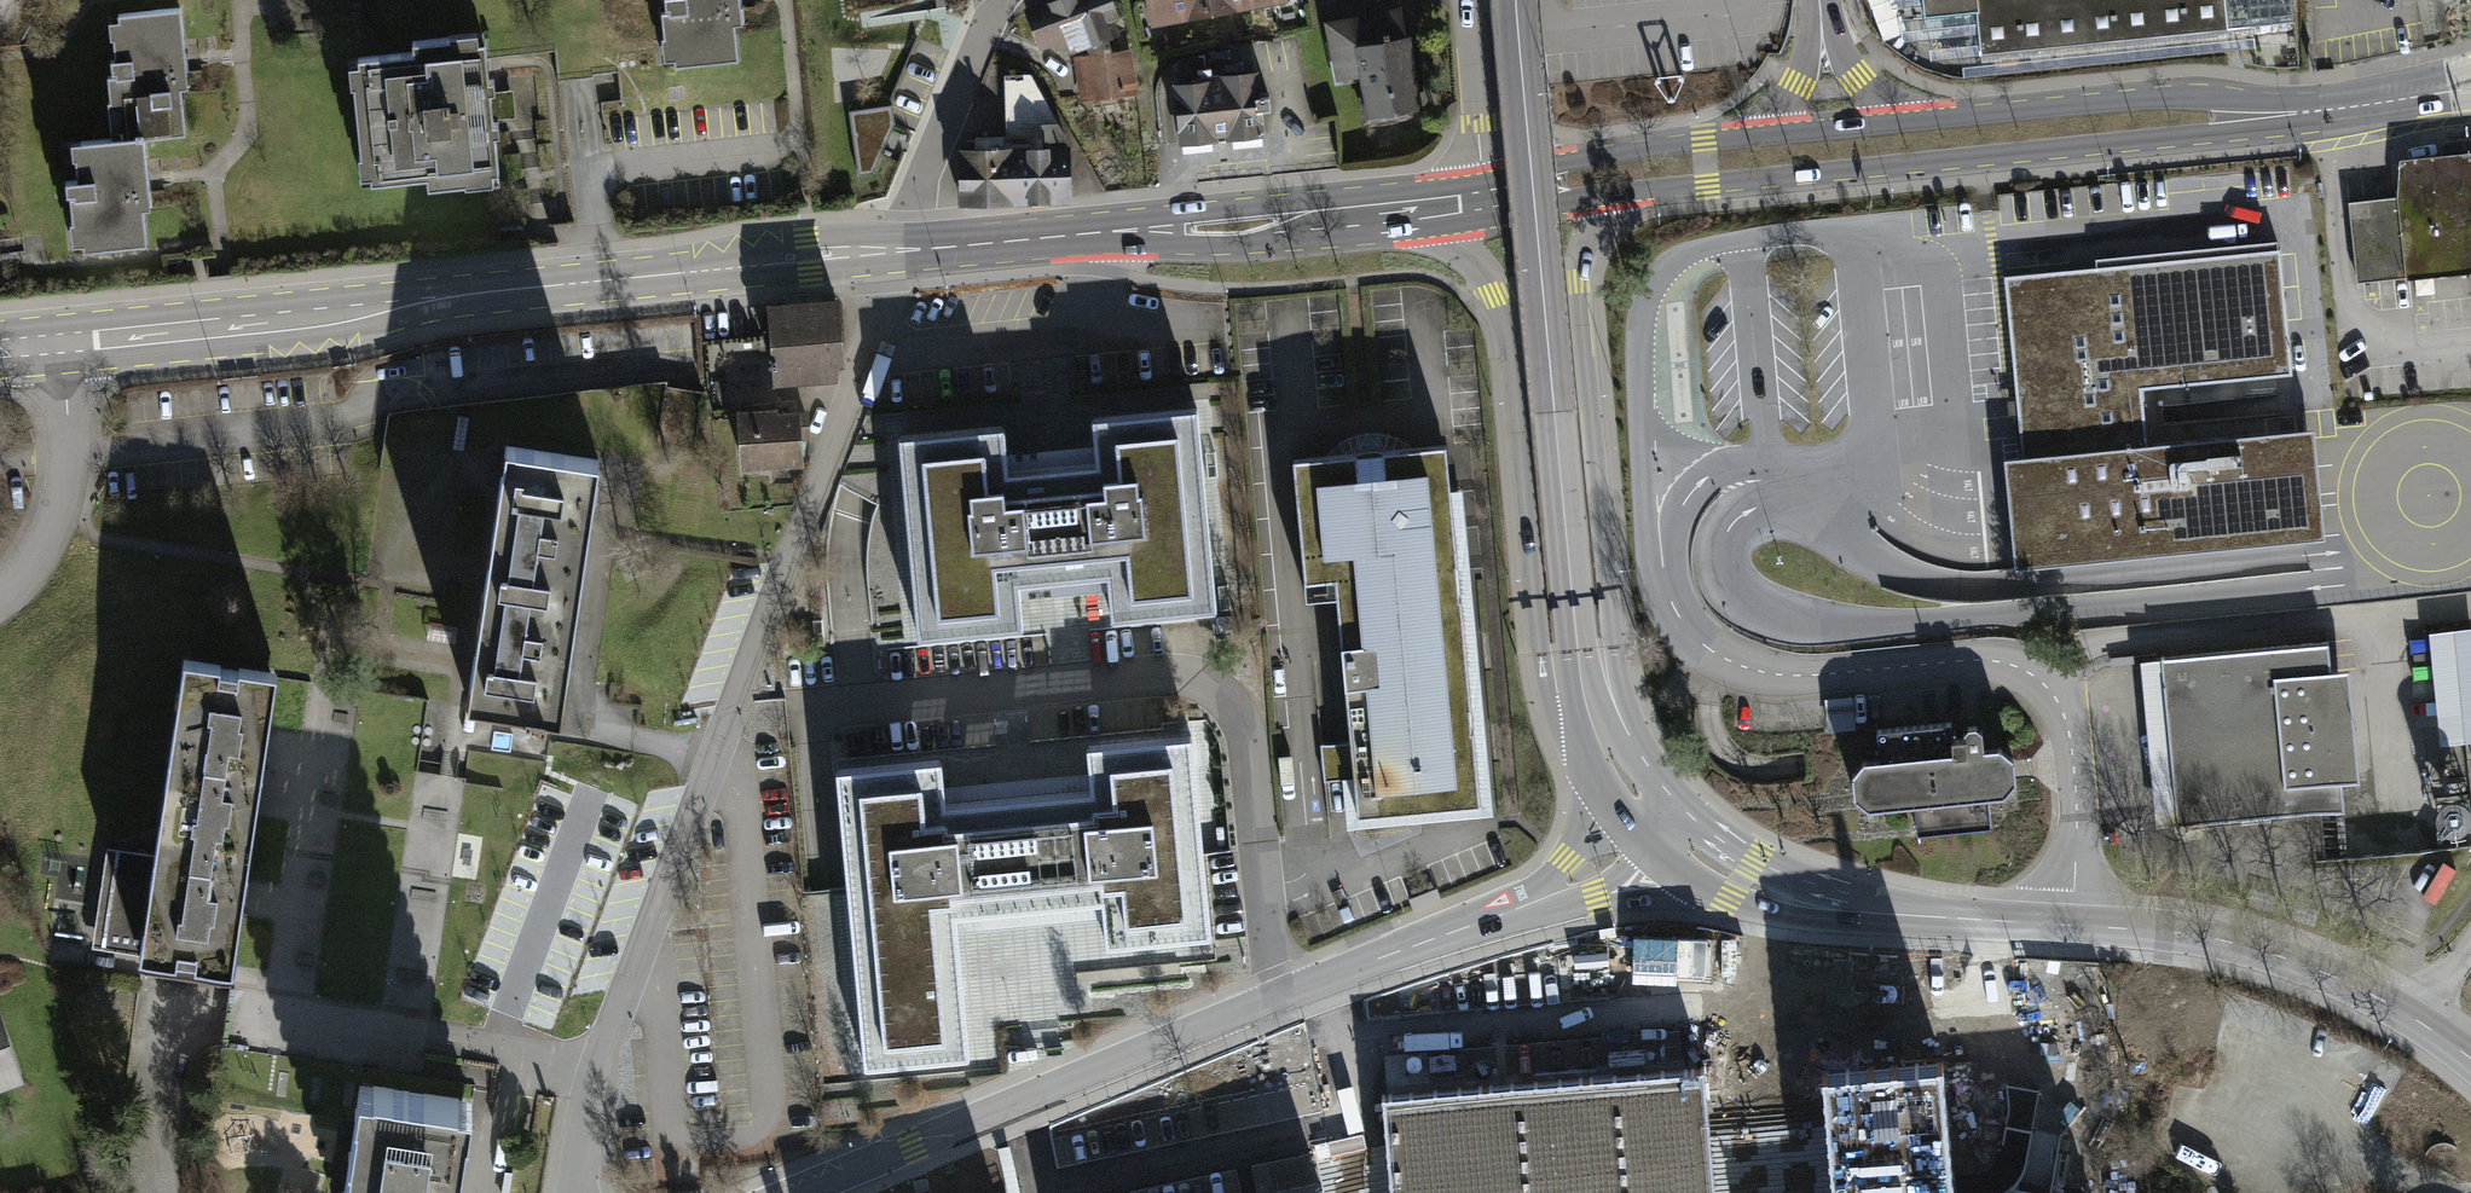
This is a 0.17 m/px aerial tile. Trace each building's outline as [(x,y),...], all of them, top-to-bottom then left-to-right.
[(660,88),(747,79),(739,6),(738,0),(651,0),(660,88)] [(1025,15),(1044,69),(1122,42),(1108,0),(1067,0),(1025,15)] [(1281,0),(1145,0),(1152,34),(1283,10),(1281,0)] [(2234,22),(2232,0),(1983,0),(1988,47),(2234,22)] [(187,66),(182,18),(109,26),(122,153),(195,145),(187,66)] [(1324,32),(1333,92),(1361,88),(1357,59),(1405,51),(1400,20),(1324,32)] [(396,69),(330,76),(343,201),(409,195),(410,207),(498,198),(483,49),(395,58),(396,69)] [(1405,51),(1357,59),(1361,88),(1367,135),(1416,128),(1405,51)] [(1131,57),(1080,66),(1087,108),(1138,100),(1131,57)] [(923,114),(931,76),(902,70),(894,108),(923,114)] [(1258,80),(1167,89),(1174,162),(1267,152),(1258,80)] [(1002,157),(953,158),(954,217),(1070,213),(1068,152),(1033,82),(1004,82),(1002,157)] [(893,107),(849,113),(858,178),(874,175),(896,124),(893,107)] [(149,189),(146,151),(122,153),(69,157),(77,261),(154,256),(149,189)] [(2399,160),(2401,194),(2353,197),(2359,273),(2408,269),(2409,287),(2470,282),(2470,154),(2399,160)] [(2006,453),(2017,560),(2322,530),(2312,426),(2147,442),(2141,385),(2291,370),(2279,248),(2006,275),(2024,451),(2006,453)] [(760,315),(766,384),(832,379),(827,310),(760,315)] [(741,479),(809,476),(807,412),(738,415),(741,479)] [(1082,459),(1037,463),(1049,583),(1108,577),(1114,631),(1219,621),(1200,416),(1080,426),(1082,459)] [(1007,467),(1004,433),(895,444),(915,649),(1023,637),(1019,586),(1049,583),(1037,463),(1007,467)] [(1480,806),(1446,445),(1294,459),(1305,583),(1336,580),(1358,818),(1480,806)] [(507,452),(494,535),(586,549),(600,467),(507,452)] [(494,535),(480,624),(574,636),(586,549),(494,535)] [(480,624),(469,709),(563,721),(574,636),(480,624)] [(2430,629),(2441,740),(2470,737),(2470,625),(2430,629)] [(2327,641),(2162,658),(2178,824),(2343,807),(2341,779),(2360,778),(2349,668),(2330,668),(2327,641)] [(184,659),(162,800),(255,814),(276,672),(184,659)] [(1876,745),(1879,764),(1857,793),(1875,807),(1887,816),(1914,813),(1918,840),(1988,831),(1984,802),(2005,799),(2019,781),(2016,762),(1998,748),(1962,753),(1959,734),(1876,745)] [(836,773),(866,1074),(968,1064),(954,922),(1104,908),(1109,956),(1210,946),(1190,740),(1086,750),(1091,795),(943,809),(939,763),(836,773)] [(255,814),(162,800),(154,856),(116,850),(104,928),(142,934),(139,955),(231,969),(255,814)] [(2321,859),(2321,825),(2288,825),(2288,859),(2321,859)] [(2463,847),(2325,859),(2312,904),(2414,949),(2463,847)] [(45,1078),(18,1001),(0,1007),(0,1094),(45,1078)] [(1822,1068),(1832,1192),(1954,1192),(1943,1058),(1822,1068)] [(1382,1093),(1391,1192),(1716,1192),(1706,1066),(1382,1093)] [(343,1192),(458,1192),(470,1105),(358,1089),(343,1192)] [(1322,1177),(1243,1192),(1325,1192),(1322,1177)]
